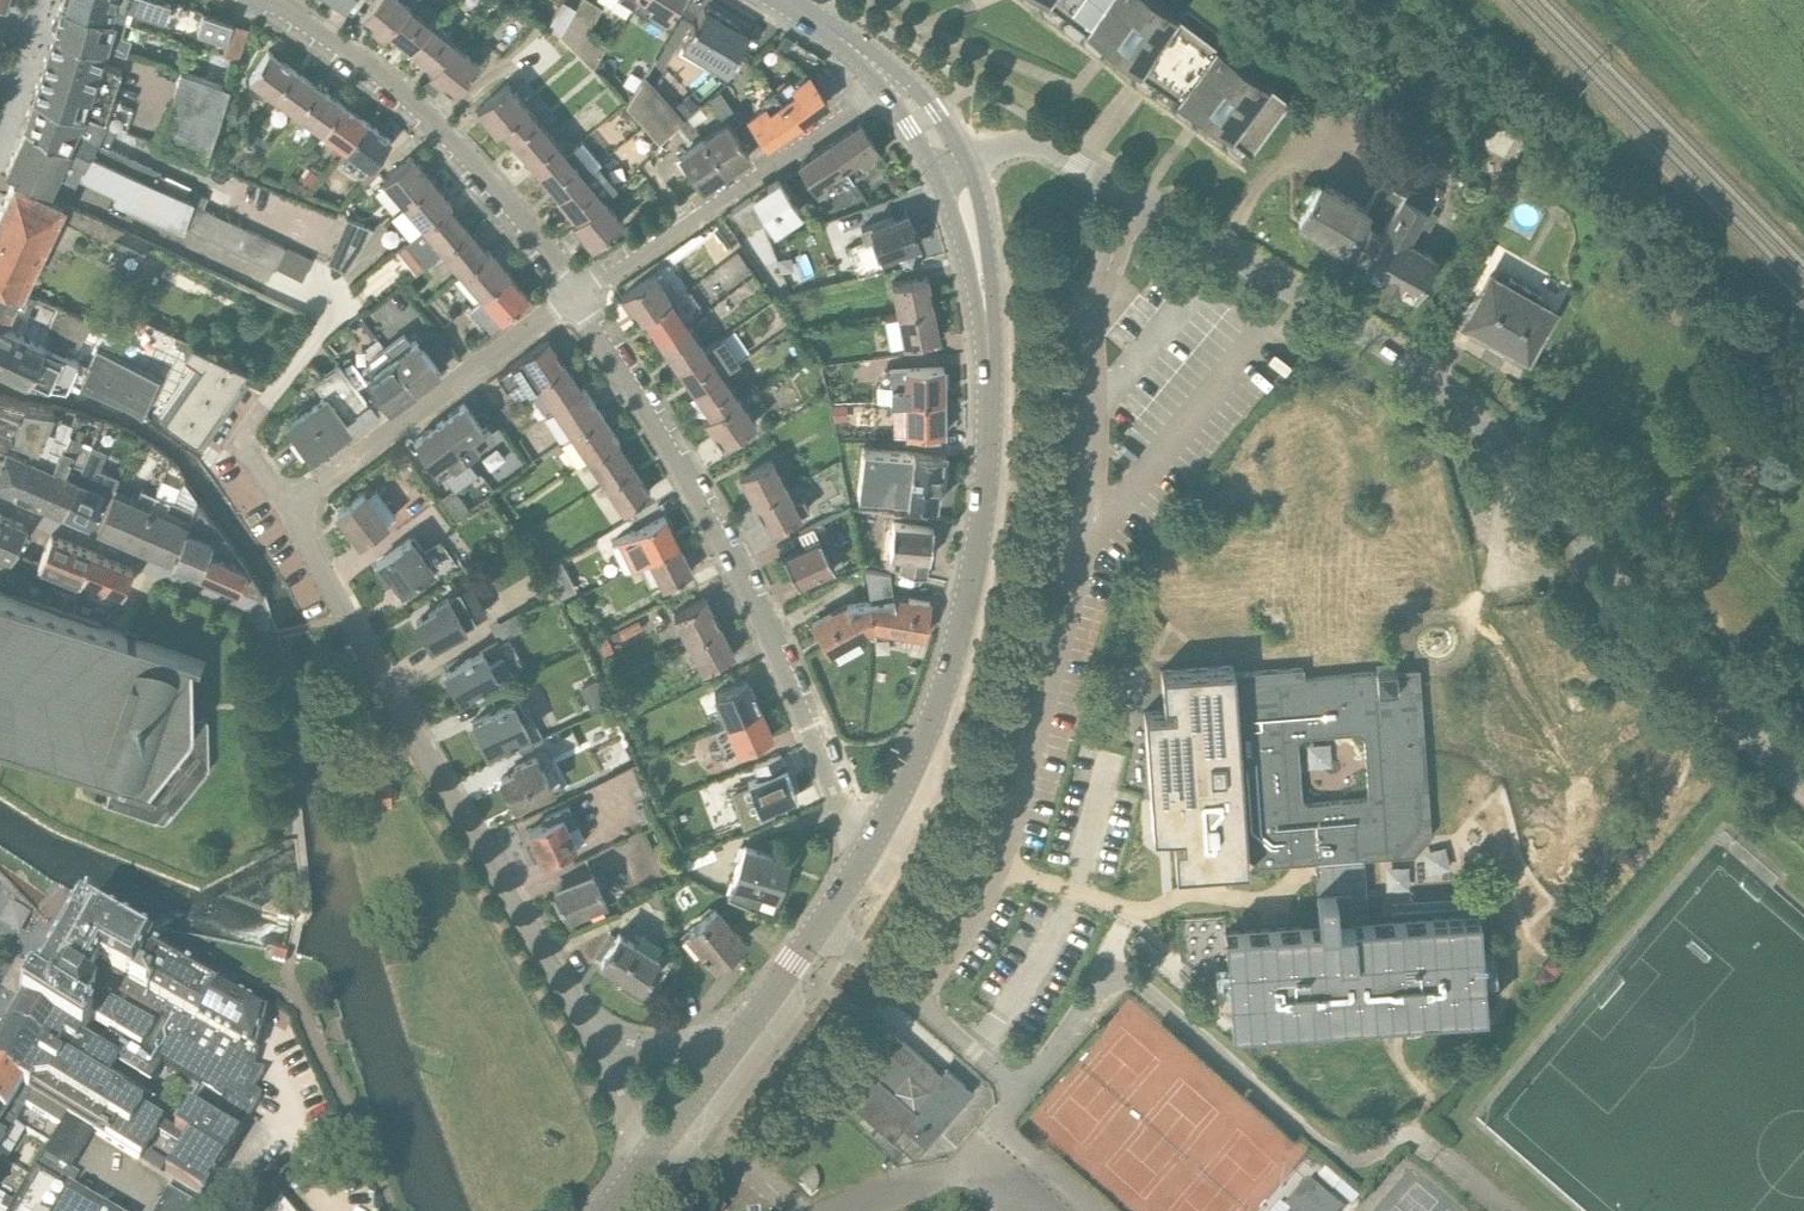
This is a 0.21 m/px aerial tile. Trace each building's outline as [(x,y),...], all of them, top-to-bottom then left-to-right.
[(170,1),(167,0),(62,0),(54,30),(104,46),(104,45),(107,46),(106,48),(126,55),(131,39),(122,36),(126,23),(129,24),(133,12),(164,22),(170,1)] [(410,6),(415,0),(375,0),(360,17),(385,37),(389,32),(388,31),(409,5),(410,6)] [(576,9),(560,35),(594,67),(607,46),(586,33),(602,8),(589,0),(582,0),(576,9)] [(632,6),(646,14),(650,8),(668,19),(679,0),(635,0),(632,6)] [(1066,13),(1075,0),(1048,0),(1066,13)] [(1196,28),(1158,0),(1075,0),(1066,13),(1158,81),(1196,28)] [(560,35),(576,9),(563,1),(548,25),(560,35)] [(409,5),(388,31),(389,32),(411,50),(432,25),(410,6),(409,5)] [(705,9),(704,8),(683,43),(730,72),(742,54),(741,53),(750,37),(737,28),(739,24),(708,5),(705,9)] [(226,43),(232,22),(203,12),(197,33),(226,43)] [(432,25),(411,50),(434,68),(455,43),(432,25)] [(1196,28),(1158,81),(1249,149),(1288,96),(1196,28)] [(34,93),(106,122),(122,71),(101,63),(105,49),(106,49),(106,48),(107,46),(104,45),(104,46),(54,30),(34,93)] [(429,73),(454,93),(479,63),(455,43),(434,68),(429,73)] [(250,78),(273,95),(293,68),(268,50),(250,78)] [(298,113),(317,86),(293,68),(273,95),(298,113)] [(157,144),(206,163),(230,88),(181,71),(157,144)] [(677,128),(685,119),(684,118),(697,105),(688,95),(674,107),(644,75),(627,106),(660,143),(677,128)] [(828,102),(810,76),(795,87),(789,80),(775,90),(798,123),(828,102)] [(508,83),(477,109),(497,133),(503,129),(528,108),(508,83)] [(298,113),(323,131),(342,104),(317,86),(298,113)] [(767,144),(798,123),(775,90),(760,101),(764,108),(750,118),(767,144)] [(735,115),(720,91),(709,99),(724,123),(735,115)] [(118,126),(106,122),(34,93),(25,121),(26,125),(90,154),(125,171),(130,159),(108,149),(118,126)] [(323,131),(347,148),(366,121),(342,104),(323,131)] [(503,129),(521,152),(547,130),(528,108),(503,129)] [(689,148),(703,138),(695,125),(689,116),(685,119),(677,128),(689,148)] [(373,167),(391,140),(366,121),(347,148),(373,167)] [(703,138),(726,172),(750,156),(738,140),(740,138),(727,121),(703,138)] [(831,143),(852,177),(869,167),(868,166),(875,161),(872,157),(880,152),(861,123),(831,143)] [(70,196),(79,175),(90,154),(26,125),(6,168),(16,173),(13,178),(44,193),(45,191),(48,186),(70,196)] [(547,130),(521,152),(540,174),(566,152),(547,130)] [(703,188),(726,172),(703,138),(689,148),(681,154),(703,188)] [(566,152),(540,174),(559,196),(584,175),(585,176),(597,165),(578,143),(566,153),(566,152)] [(800,164),(819,193),(825,190),(826,192),(836,186),(836,187),(852,177),(831,143),(800,164)] [(183,233),(185,228),(194,203),(194,201),(137,176),(125,171),(90,154),(79,175),(83,178),(83,179),(115,195),(112,202),(183,233)] [(382,180),(402,204),(431,180),(411,156),(382,180)] [(1420,172),(1409,192),(1434,206),(1446,186),(1420,172)] [(578,219),(603,198),(585,176),(584,175),(559,196),(578,219)] [(1297,223),(1425,285),(1443,249),(1423,240),(1439,207),(1382,180),(1372,201),(1320,176),(1297,223)] [(45,191),(44,193),(13,178),(0,206),(0,281),(23,292),(66,201),(45,191)] [(778,178),(732,210),(734,214),(738,217),(742,220),(743,221),(749,223),(754,223),(759,221),(762,220),(766,218),(774,230),(801,212),(778,178)] [(402,204),(422,228),(448,206),(449,206),(451,204),(431,180),(402,204)] [(573,224),(593,248),(623,222),(603,198),(578,219),(573,224)] [(275,271),(277,268),(287,248),(194,203),(185,228),(275,271)] [(448,206),(422,228),(405,242),(425,266),(442,251),(467,229),(449,206),(448,206)] [(913,229),(907,212),(860,229),(865,243),(871,241),(877,259),(918,244),(917,240),(920,239),(916,228),(913,229)] [(330,261),(353,270),(373,224),(350,214),(330,261)] [(142,259),(150,241),(124,229),(116,248),(142,259)] [(467,229),(442,251),(460,273),(486,251),(467,229)] [(287,247),(287,248),(277,268),(302,281),(313,260),(287,247)] [(481,297),(509,273),(488,249),(486,251),(460,273),(481,297)] [(470,306),(491,330),(529,298),(509,273),(481,297),(470,306)] [(639,323),(645,319),(644,318),(671,299),(654,274),(621,296),(639,323)] [(897,314),(933,307),(927,276),(891,283),(897,314)] [(1491,276),(1465,321),(1499,340),(1502,334),(1511,339),(1507,345),(1527,356),(1553,311),(1538,302),(1542,294),(1525,285),(1512,278),(1507,285),(1491,276)] [(9,314),(11,315),(13,309),(27,316),(35,297),(23,292),(0,281),(0,310),(9,314)] [(661,343),(688,324),(671,299),(644,318),(645,319),(661,343)] [(97,324),(123,336),(129,324),(134,326),(138,316),(107,302),(97,324)] [(27,382),(27,381),(66,387),(78,361),(66,355),(71,345),(80,348),(92,323),(59,307),(47,334),(51,336),(47,346),(4,325),(9,314),(0,310),(0,370),(27,382)] [(903,345),(939,338),(933,307),(897,314),(903,345)] [(677,367),(704,349),(688,324),(661,343),(677,367)] [(404,333),(385,347),(416,389),(440,371),(415,339),(412,342),(404,333)] [(677,367),(694,391),(721,373),(722,375),(740,362),(723,336),(705,349),(704,349),(677,367)] [(521,358),(497,375),(506,388),(521,379),(530,391),(538,385),(538,384),(565,365),(548,339),(520,358),(521,358)] [(184,352),(200,364),(163,413),(196,438),(247,366),(192,341),(184,352)] [(362,371),(390,408),(416,389),(385,347),(370,359),(373,363),(362,371)] [(89,366),(78,361),(66,387),(79,389),(131,408),(143,416),(160,380),(96,350),(89,366)] [(344,418),(366,402),(338,365),(314,381),(325,396),(288,423),(311,454),(316,450),(317,451),(334,438),(334,437),(349,426),(344,418)] [(565,365),(538,384),(538,385),(553,408),(581,389),(565,365)] [(892,401),(906,401),(944,400),(944,367),(892,368),(892,401)] [(711,416),(737,397),(722,375),(721,373),(694,391),(711,416)] [(553,408),(574,439),(605,418),(584,387),(581,389),(553,408)] [(14,492),(36,443),(37,444),(43,430),(44,431),(50,417),(54,408),(24,403),(4,396),(0,406),(0,486),(14,492)] [(705,419),(723,445),(755,424),(737,397),(711,416),(705,419)] [(944,433),(944,400),(906,401),(906,434),(944,433)] [(464,403),(441,421),(467,456),(479,447),(475,441),(486,433),(464,403)] [(1161,670),(1162,690),(1163,701),(1172,700),(1173,709),(1144,711),(1150,799),(1152,834),(1181,832),(1182,840),(1173,841),(1175,872),(1217,869),(1240,867),(1247,859),(1249,857),(1259,845),(1267,852),(1259,860),(1265,866),(1292,864),(1315,862),(1316,880),(1319,921),(1320,925),(1226,931),(1225,931),(1227,965),(1228,973),(1229,990),(1229,993),(1230,994),(1232,1027),(1485,1010),(1483,976),(1481,951),(1478,914),(1368,921),(1364,859),(1369,858),(1389,856),(1414,854),(1431,835),(1429,810),(1427,785),(1468,782),(1490,780),(1508,795),(1509,813),(1504,819),(1504,825),(1510,830),(1512,853),(1507,859),(1513,865),(1514,877),(1519,877),(1520,880),(1514,887),(1521,894),(1526,894),(1527,905),(1553,903),(1552,892),(1557,891),(1563,884),(1557,878),(1556,874),(1562,874),(1561,861),(1567,855),(1560,849),(1560,844),(1565,838),(1559,827),(1564,821),(1564,815),(1563,815),(1557,809),(1556,792),(1571,774),(1589,773),(1595,778),(1607,778),(1612,772),(1635,770),(1641,775),(1646,769),(1659,768),(1659,762),(1662,762),(1669,768),(1676,761),(1675,755),(1686,755),(1685,729),(1673,730),(1673,725),(1666,719),(1659,725),(1656,726),(1655,720),(1643,721),(1636,716),(1631,722),(1620,722),(1614,717),(1608,723),(1586,725),(1579,720),(1574,726),(1568,726),(1550,711),(1549,694),(1554,687),(1554,682),(1548,676),(1546,654),(1552,647),(1545,642),(1544,630),(1539,630),(1538,626),(1544,619),(1537,613),(1532,613),(1531,602),(1506,604),(1507,615),(1501,615),(1495,623),(1502,629),(1502,632),(1496,633),(1497,645),(1492,652),(1499,658),(1498,663),(1493,669),(1499,674),(1500,680),(1494,686),(1495,692),(1501,697),(1502,714),(1487,732),(1424,737),(1420,679),(1397,681),(1395,664),(1376,665),(1376,671),(1350,673),(1346,610),(1361,592),(1378,591),(1385,596),(1390,596),(1396,590),(1418,588),(1425,594),(1430,587),(1443,587),(1442,581),(1446,581),(1453,586),(1459,579),(1459,574),(1471,573),(1469,549),(1469,548),(1457,549),(1457,544),(1449,537),(1443,544),(1440,544),(1439,538),(1427,539),(1420,534),(1415,540),(1410,540),(1403,535),(1398,541),(1392,542),(1386,536),(1380,537),(1375,543),(1358,544),(1340,529),(1339,512),(1344,505),(1343,494),(1337,488),(1335,466),(1341,460),(1335,454),(1334,442),(1328,442),(1328,438),(1333,431),(1326,425),(1321,425),(1320,414),(1295,416),(1296,427),(1291,428),(1284,435),(1291,441),(1291,445),(1285,445),(1286,458),(1281,464),(1287,469),(1288,480),(1283,487),(1289,492),(1290,515),(1285,521),(1291,527),(1292,532),(1276,550),(1259,551),(1253,546),(1247,546),(1242,553),(1219,554),(1213,549),(1207,555),(1195,556),(1195,562),(1191,562),(1184,556),(1178,564),(1178,569),(1167,569),(1169,595),(1180,594),(1180,599),(1188,605),(1194,599),(1198,598),(1198,604),(1211,603),(1217,609),(1222,602),(1228,602),(1234,607),(1240,601),(1245,601),(1251,606),(1257,606),(1263,600),(1280,598),(1298,614),(1299,636),(1301,666),(1244,670),(1244,671),(1234,672),(1233,664),(1161,670)] [(588,461),(617,441),(619,440),(605,418),(574,439),(588,461)] [(36,443),(14,492),(39,503),(72,425),(61,421),(54,435),(44,431),(43,430),(37,444),(36,443)] [(441,421),(416,439),(437,468),(450,459),(454,465),(467,456),(441,421)] [(39,503),(63,513),(83,467),(70,461),(74,453),(76,454),(83,439),(82,438),(86,430),(72,425),(39,503)] [(634,466),(617,441),(588,461),(605,486),(634,466)] [(83,467),(63,513),(97,528),(111,495),(104,492),(104,491),(94,486),(107,452),(92,446),(83,467)] [(863,448),(858,495),(936,504),(938,487),(943,487),(947,457),(913,453),(913,454),(863,448)] [(740,476),(754,504),(787,486),(772,459),(740,476)] [(833,495),(849,491),(842,464),(827,468),(833,495)] [(622,512),(650,491),(634,466),(605,486),(622,512)] [(803,498),(795,502),(787,486),(754,504),(769,531),(802,514),(801,514),(810,509),(803,498)] [(97,528),(134,544),(155,496),(142,490),(138,498),(115,488),(112,495),(111,495),(97,528)] [(469,510),(454,490),(441,499),(456,519),(469,510)] [(386,523),(363,492),(337,512),(338,513),(343,509),(353,522),(348,526),(361,542),(386,523)] [(155,496),(134,544),(172,560),(185,529),(189,520),(167,511),(170,502),(155,496)] [(172,560),(197,571),(216,527),(197,502),(189,520),(185,529),(172,560)] [(27,525),(2,515),(0,519),(0,554),(2,556),(0,560),(0,564),(8,569),(15,553),(14,553),(27,525)] [(648,558),(678,543),(664,516),(634,531),(648,558)] [(900,571),(904,572),(927,577),(933,528),(892,523),(889,554),(902,556),(900,571)] [(264,596),(262,593),(247,568),(238,555),(216,527),(197,571),(262,599),(264,596)] [(52,536),(39,564),(15,553),(8,569),(47,591),(56,572),(58,573),(48,592),(69,602),(81,578),(80,578),(91,552),(52,536)] [(820,538),(783,557),(798,584),(834,566),(820,538)] [(392,576),(403,592),(432,572),(411,540),(376,564),(387,579),(392,576)] [(648,558),(662,586),(692,571),(678,543),(648,558)] [(80,578),(81,578),(104,588),(98,599),(115,607),(133,569),(91,552),(80,578)] [(871,600),(870,601),(875,634),(876,634),(881,633),(889,629),(922,635),(922,639),(924,639),(930,602),(908,600),(907,606),(892,603),(893,596),(887,568),(865,564),(871,600)] [(101,626),(0,591),(0,751),(2,752),(5,741),(114,779),(105,803),(153,820),(154,820),(156,820),(157,820),(158,819),(159,818),(160,818),(163,813),(169,818),(206,773),(207,771),(208,769),(209,767),(209,765),(208,721),(208,720),(207,719),(207,718),(205,717),(204,717),(202,716),(188,716),(187,660),(206,667),(208,663),(131,636),(101,626)] [(431,648),(467,626),(466,625),(477,618),(468,603),(457,609),(449,595),(434,605),(437,610),(416,623),(431,648)] [(687,642),(720,625),(705,597),(673,614),(687,642)] [(813,623),(831,655),(833,654),(831,651),(860,634),(870,635),(874,634),(874,635),(875,634),(870,601),(848,605),(849,612),(835,618),(832,613),(813,623)] [(623,639),(643,628),(638,619),(618,629),(623,639)] [(702,670),(734,653),(720,625),(687,642),(702,670)] [(596,640),(604,656),(615,652),(606,634),(596,640)] [(484,650),(445,672),(461,699),(512,670),(503,655),(492,662),(484,650)] [(747,679),(714,694),(727,723),(760,708),(747,679)] [(519,697),(472,721),(489,754),(509,743),(514,754),(543,739),(530,712),(527,713),(519,697)] [(739,752),(773,737),(760,708),(727,723),(739,752)] [(544,752),(513,767),(516,771),(501,779),(516,807),(561,786),(544,752)] [(760,812),(797,796),(786,768),(781,754),(754,765),(758,777),(749,781),(760,812)] [(367,780),(367,794),(367,808),(392,807),(392,798),(397,798),(397,788),(392,788),(392,779),(367,780)] [(542,862),(585,841),(570,806),(544,818),(546,823),(528,831),(535,846),(530,848),(536,859),(540,857),(542,862)] [(780,871),(783,872),(788,859),(744,846),(727,896),(749,907),(758,882),(777,889),(778,888),(775,887),(780,871)] [(591,873),(555,889),(568,917),(603,900),(591,873)] [(265,1014),(81,909),(78,908),(58,942),(54,940),(50,941),(44,950),(46,955),(49,957),(32,985),(92,1022),(109,1033),(110,1032),(163,1065),(162,1065),(201,1089),(219,1100),(221,1095),(253,1105),(260,1095),(253,1091),(263,1074),(253,1070),(258,1053),(254,1052),(265,1014)] [(703,949),(716,964),(743,940),(714,908),(680,938),(696,956),(703,949)] [(620,932),(601,963),(622,976),(621,978),(634,987),(635,984),(640,987),(659,957),(620,932)] [(287,951),(275,948),(273,960),(285,963),(287,951)] [(32,985),(21,1005),(80,1042),(81,1041),(92,1022),(32,985)] [(7,1027),(122,1098),(122,1097),(103,1085),(117,1065),(97,1053),(98,1052),(81,1041),(80,1042),(21,1005),(7,1027)] [(109,1033),(92,1022),(81,1041),(98,1052),(109,1033)] [(0,1040),(0,1074),(68,1115),(95,1132),(140,1160),(162,1123),(122,1098),(7,1027),(0,1040)] [(973,1092),(899,1028),(867,1068),(849,1052),(825,1080),(915,1158),(973,1092)] [(97,1053),(117,1065),(117,1064),(150,1085),(162,1065),(163,1065),(110,1032),(109,1033),(98,1052),(97,1053)] [(5,1118),(15,1124),(26,1106),(44,1117),(60,1128),(68,1115),(0,1074),(0,1115),(5,1118)] [(201,1089),(189,1109),(235,1138),(252,1109),(252,1108),(253,1105),(221,1095),(219,1100),(201,1089)] [(174,1132),(187,1140),(222,1161),(235,1138),(189,1109),(174,1132)] [(0,1115),(0,1152),(16,1124),(15,1124),(5,1118),(0,1115)] [(10,1210),(104,1210),(70,1191),(79,1175),(72,1170),(95,1132),(68,1115),(60,1128),(35,1170),(34,1170),(10,1210)] [(165,1176),(201,1198),(222,1161),(187,1140),(165,1176)] [(1342,1210),(1307,1180),(1283,1207),(1288,1210),(1342,1210)] [(156,1210),(204,1210),(168,1190),(156,1210)] [(282,1199),(267,1210),(291,1210),(282,1199)] [(717,1201),(708,1210),(724,1210),(726,1209),(717,1201)]
